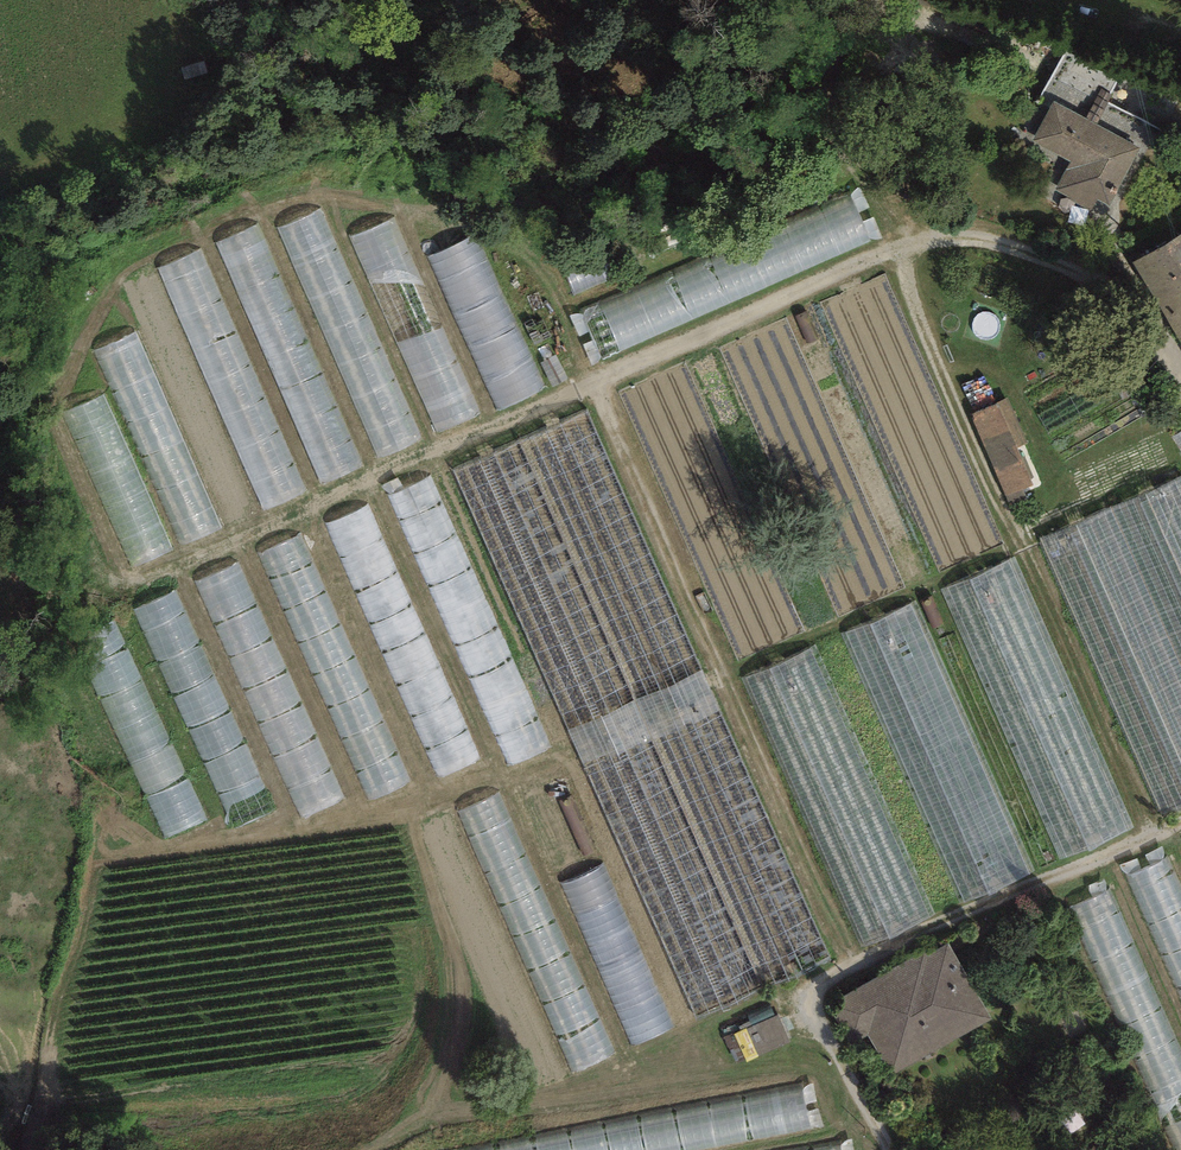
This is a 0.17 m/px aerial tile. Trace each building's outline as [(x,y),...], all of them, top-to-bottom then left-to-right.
[(1054,101),(1032,141),(1070,162),(1055,189),(1090,209),(1096,197),(1109,204),(1140,148),(1054,101)] [(851,201),(583,316),(603,364),(872,249),(851,201)] [(319,216),(271,238),(375,466),(423,445),(319,216)] [(394,222),(349,241),(434,437),(478,418),(394,222)] [(260,229),(215,249),(318,491),(363,472),(260,229)] [(1134,262),(1180,342),(1180,233),(1134,262)] [(476,240),(427,262),(496,417),(545,395),(476,240)] [(200,254),(157,273),(265,517),(308,498),(200,254)] [(138,334),(95,353),(181,550),(224,531),(138,334)] [(104,398),(61,417),(129,572),(172,553),(104,398)] [(1002,400),(974,410),(1007,496),(1035,485),(1002,400)] [(588,413),(521,442),(767,994),(834,964),(588,413)] [(518,451),(454,479),(693,1026),(757,998),(518,451)] [(443,480),(392,502),(509,773),(560,752),(443,480)] [(1117,512),(1180,659),(1180,484),(1117,512)] [(369,510),(324,530),(437,785),(482,765),(369,510)] [(1107,515),(1037,545),(1156,817),(1180,806),(1180,684),(1107,515)] [(304,538),(258,558),(366,806),(412,787),(304,538)] [(1130,832),(1011,563),(942,593),(1060,863),(1130,832)] [(239,567),(191,588),(300,827),(348,805),(239,567)] [(177,595),(131,616),(233,837),(278,816),(177,595)] [(913,610),(845,639),(961,903),(1029,874),(913,610)] [(115,620),(68,641),(165,847),(211,825),(115,620)] [(825,647),(741,683),(857,956),(941,920),(825,647)] [(503,796),(458,816),(573,1078),(618,1059),(503,796)] [(609,869),(560,891),(631,1054),(681,1032),(609,869)] [(1169,870),(1126,889),(1180,1013),(1180,896),(1169,870)] [(1110,895),(1065,914),(1168,1149),(1180,1149),(1180,1057),(1110,895)] [(950,942),(829,1006),(849,1045),(869,1034),(890,1074),(992,1021),(950,942)] [(779,1004),(735,1021),(747,1052),(790,1035),(779,1004)] [(491,1149),(719,1149),(809,1132),(800,1087),(491,1149)]
